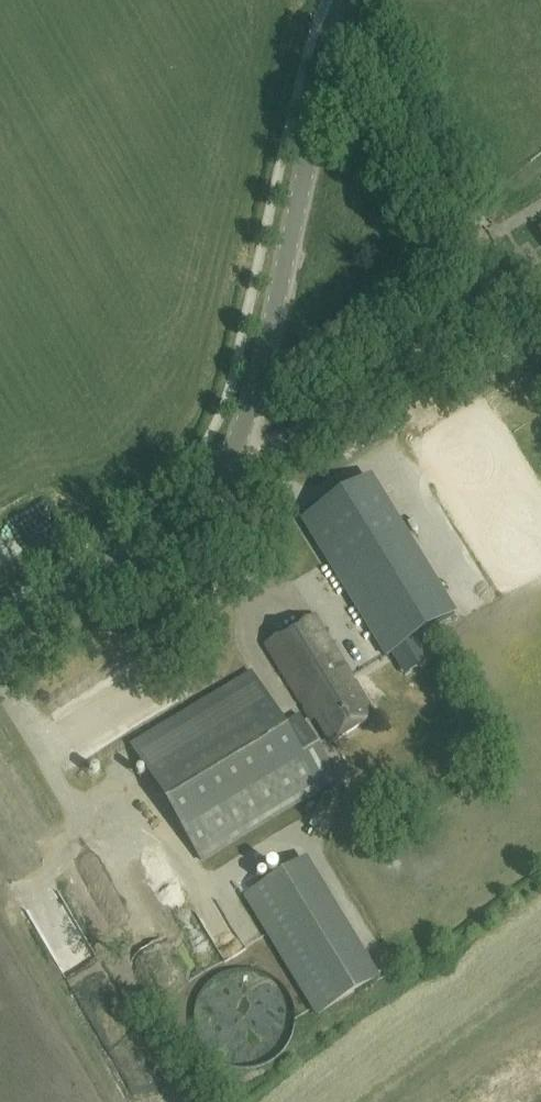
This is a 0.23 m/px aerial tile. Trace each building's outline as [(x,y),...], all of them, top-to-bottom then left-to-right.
[(302,519),(386,656),(454,614),(370,478),(302,519)] [(322,739),(366,713),(307,611),(257,640),(302,716),(306,713),(322,739)] [(132,746),(149,775),(202,863),(340,781),(299,714),(284,723),(253,673),(132,746)] [(290,868),(246,895),(318,1016),(363,989),(290,868)] [(75,958),(90,995),(111,986),(95,949),(75,958)] [(295,1025),(295,1020),(295,1016),(294,1012),(293,1006),(292,1002),(290,998),(287,993),(285,989),(281,985),(278,981),(273,978),(268,975),(264,973),(259,971),(254,970),(251,969),(245,969),(242,969),(236,970),(231,971),(226,972),(222,974),(218,977),(213,980),(209,984),(206,987),(202,991),(199,997),(198,1001),(196,1006),(195,1011),(194,1016),(194,1021),(194,1026),(195,1032),(197,1037),(198,1040),(201,1045),(202,1048),(205,1051),(209,1056),(213,1059),(218,1063),(222,1065),(226,1067),(230,1068),(235,1069),(238,1070),(244,1070),(251,1070),(255,1069),(259,1068),(263,1067),(269,1064),(273,1062),(277,1058),(280,1055),(284,1051),(286,1048),(289,1043),(291,1039),(293,1035),(294,1030),(295,1025)]
